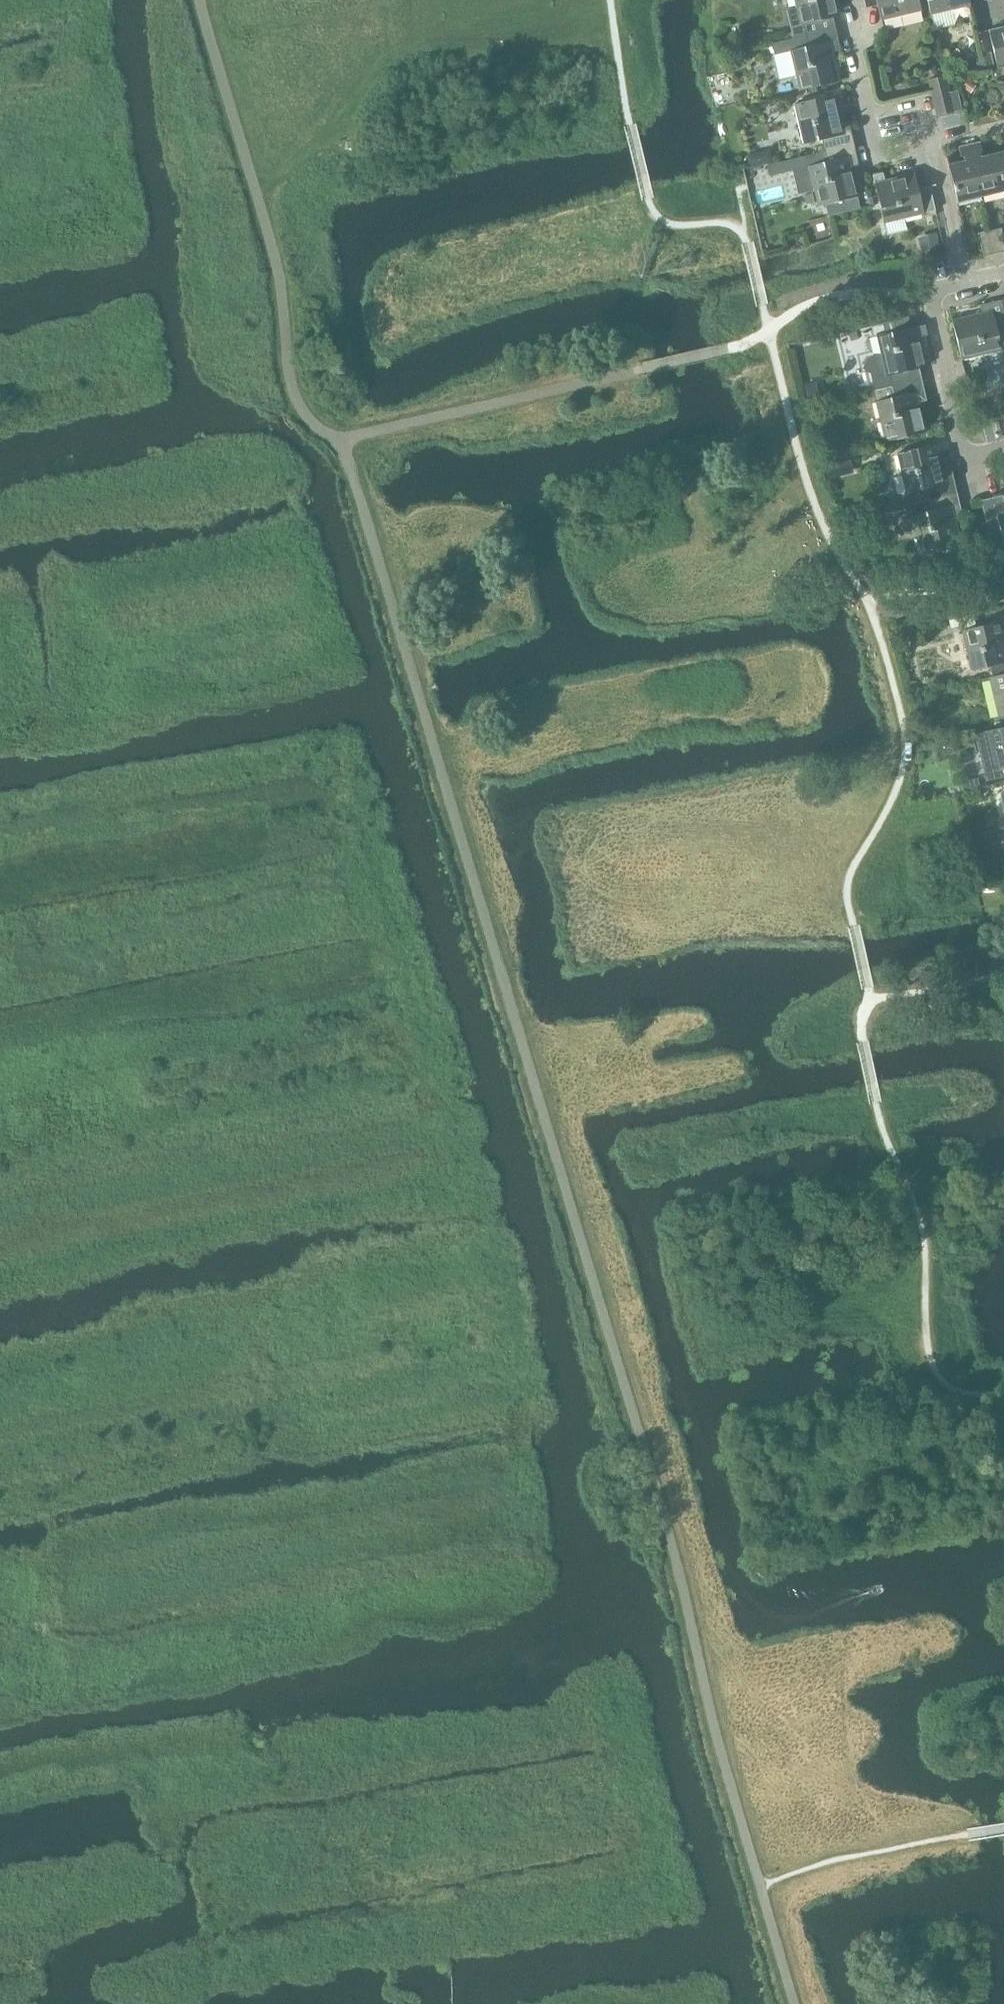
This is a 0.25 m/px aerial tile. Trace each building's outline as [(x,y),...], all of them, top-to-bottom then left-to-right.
[(805,35),(835,28),(833,17),(840,16),(836,0),(794,0),(800,25),(803,24),(805,35)] [(866,7),(878,5),(881,20),(921,11),(918,0),(864,0),(866,7)] [(931,15),(970,5),(969,0),(927,0),(931,15)] [(988,30),(998,69),(1003,68),(1003,26),(988,30)] [(835,28),(805,35),(808,46),(790,50),(799,90),(839,81),(832,51),(840,50),(835,28)] [(975,55),(979,72),(994,68),(990,51),(975,55)] [(962,110),(960,102),(957,90),(949,92),(945,76),(928,79),(937,116),(962,110)] [(821,139),(824,151),(854,143),(849,122),(841,124),(834,95),(794,104),(803,144),(821,139)] [(969,144),(981,195),(1003,190),(1003,182),(997,154),(984,157),(980,141),(969,144)] [(854,143),(824,151),(827,161),(809,166),(818,205),(858,196),(851,167),(859,165),(854,143)] [(981,195),(969,144),(958,146),(962,162),(948,166),(956,201),(981,195)] [(918,189),(914,174),(885,180),(883,172),(872,175),(884,223),(935,210),(929,186),(918,189)] [(989,230),(995,254),(1003,252),(1003,240),(1001,228),(989,230)] [(995,254),(989,230),(978,233),(983,257),(995,254)] [(1001,299),(979,305),(981,313),(952,320),(961,360),(1001,350),(997,332),(1003,331),(1003,313),(1001,299)] [(871,372),(875,389),(921,379),(919,368),(926,366),(919,337),(927,335),(925,324),(911,328),(908,316),(882,322),(885,334),(877,336),(881,354),(871,356),(864,368),(871,372)] [(921,379),(875,389),(878,401),(876,401),(886,441),(925,431),(918,402),(926,400),(921,379)] [(821,446),(824,459),(856,452),(853,439),(821,446)] [(924,488),(927,499),(957,492),(952,471),(944,473),(937,444),(897,453),(906,493),(924,488)] [(957,492),(927,499),(909,504),(921,555),(961,545),(954,516),(962,514),(957,492)] [(988,530),(992,548),(1003,545),(1003,499),(1003,495),(981,500),(988,530)] [(992,676),(992,677),(1003,674),(1003,630),(1002,621),(962,630),(972,670),(989,666),(992,676)] [(992,677),(992,676),(989,677),(999,717),(1003,715),(1003,674),(992,677)] [(986,731),(995,771),(1003,768),(1003,727),(986,731)] [(977,779),(960,784),(962,790),(978,786),(977,779)]
